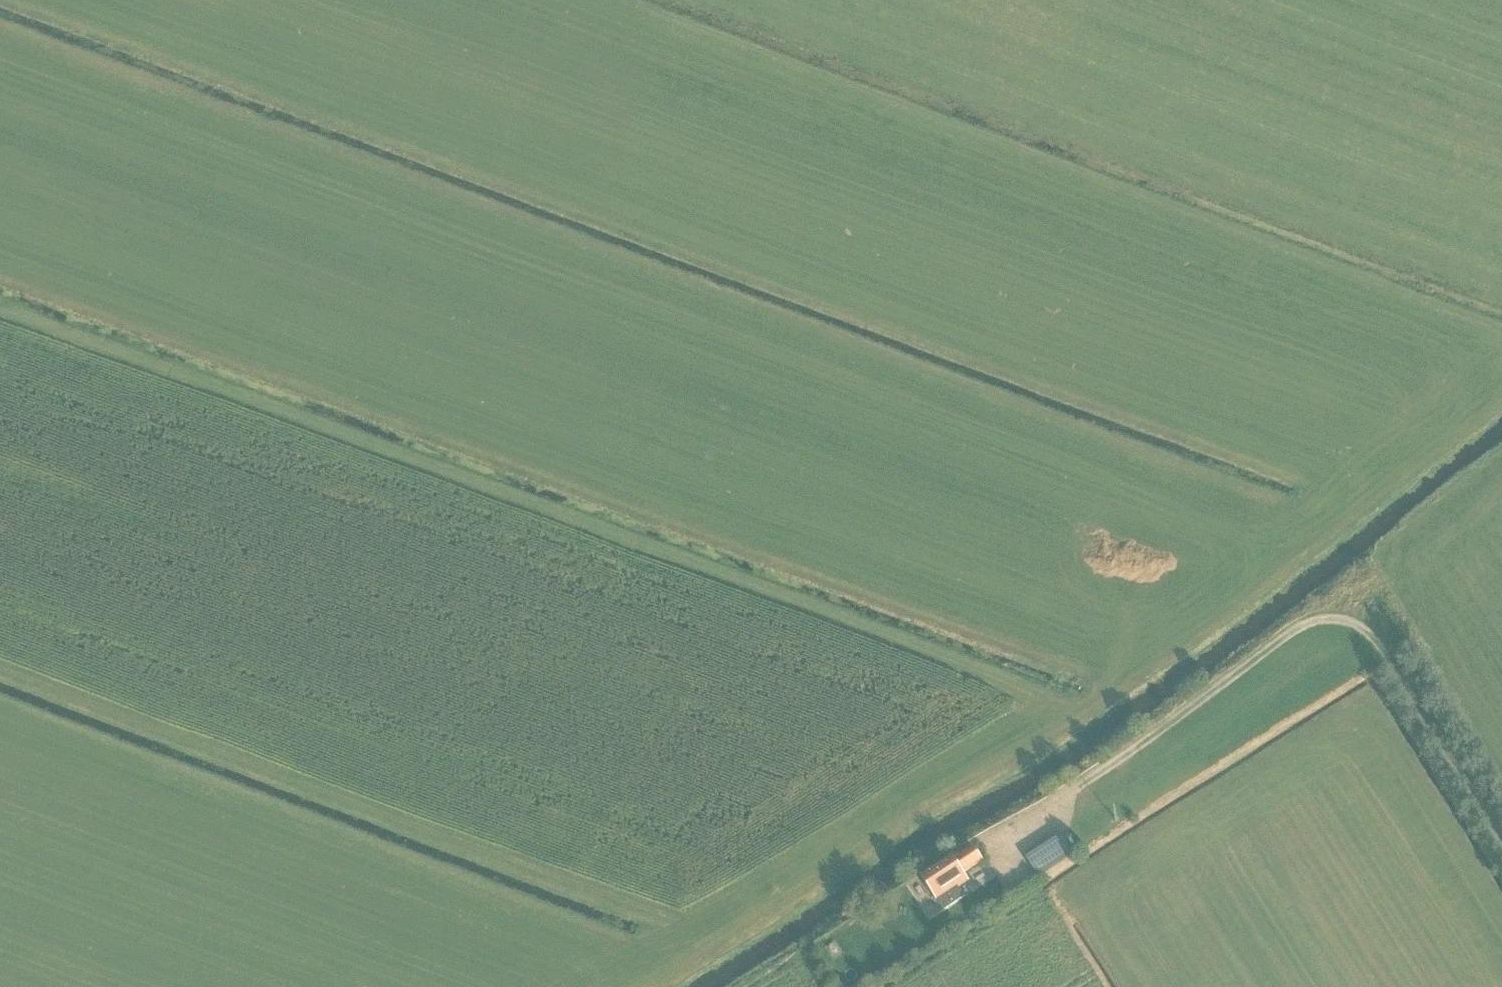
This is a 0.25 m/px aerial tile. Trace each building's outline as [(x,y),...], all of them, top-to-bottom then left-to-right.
[(1062,789),(994,827),(1006,848),(1073,809),(1062,789)] [(1062,838),(1026,861),(1039,881),(1075,858),(1062,838)] [(924,878),(934,893),(945,911),(965,898),(959,888),(968,882),(963,873),(983,861),(975,847),(955,860),(954,859),(924,878)]
